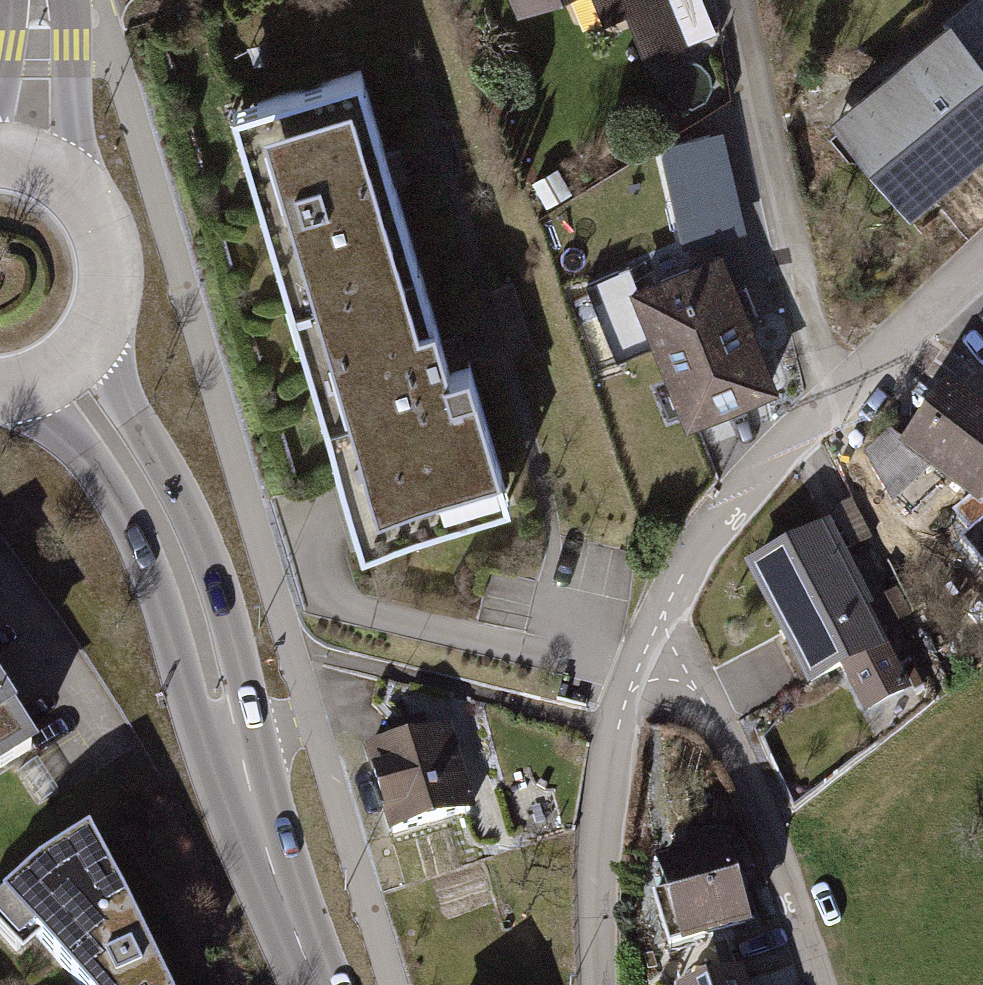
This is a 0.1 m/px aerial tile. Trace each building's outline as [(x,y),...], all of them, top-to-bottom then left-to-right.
[(521,14),(555,0),(515,0),(521,14)] [(602,24),(626,20),(646,70),(693,52),(672,0),(592,0),(602,24)] [(832,126),(913,224),(982,166),(982,0),(973,0),(944,24),(949,30),(832,126)] [(236,117),(361,545),(500,504),(446,317),(423,324),(353,84),(236,117)] [(720,129),(669,141),(692,235),(743,223),(720,129)] [(729,252),(636,288),(688,419),(780,383),(729,252)] [(954,386),(905,447),(982,509),(982,409),(954,386)] [(850,498),(830,508),(851,548),(871,538),(850,498)] [(837,531),(754,571),(811,688),(842,673),(865,721),(917,696),(837,531)] [(48,749),(0,674),(0,779),(48,749)] [(454,730),(366,757),(391,840),(479,814),(454,730)] [(73,984),(156,984),(72,824),(28,850),(0,878),(0,906),(72,983),(73,984)] [(712,846),(650,868),(680,954),(742,932),(712,846)] [(692,984),(743,984),(738,969),(692,984)]
